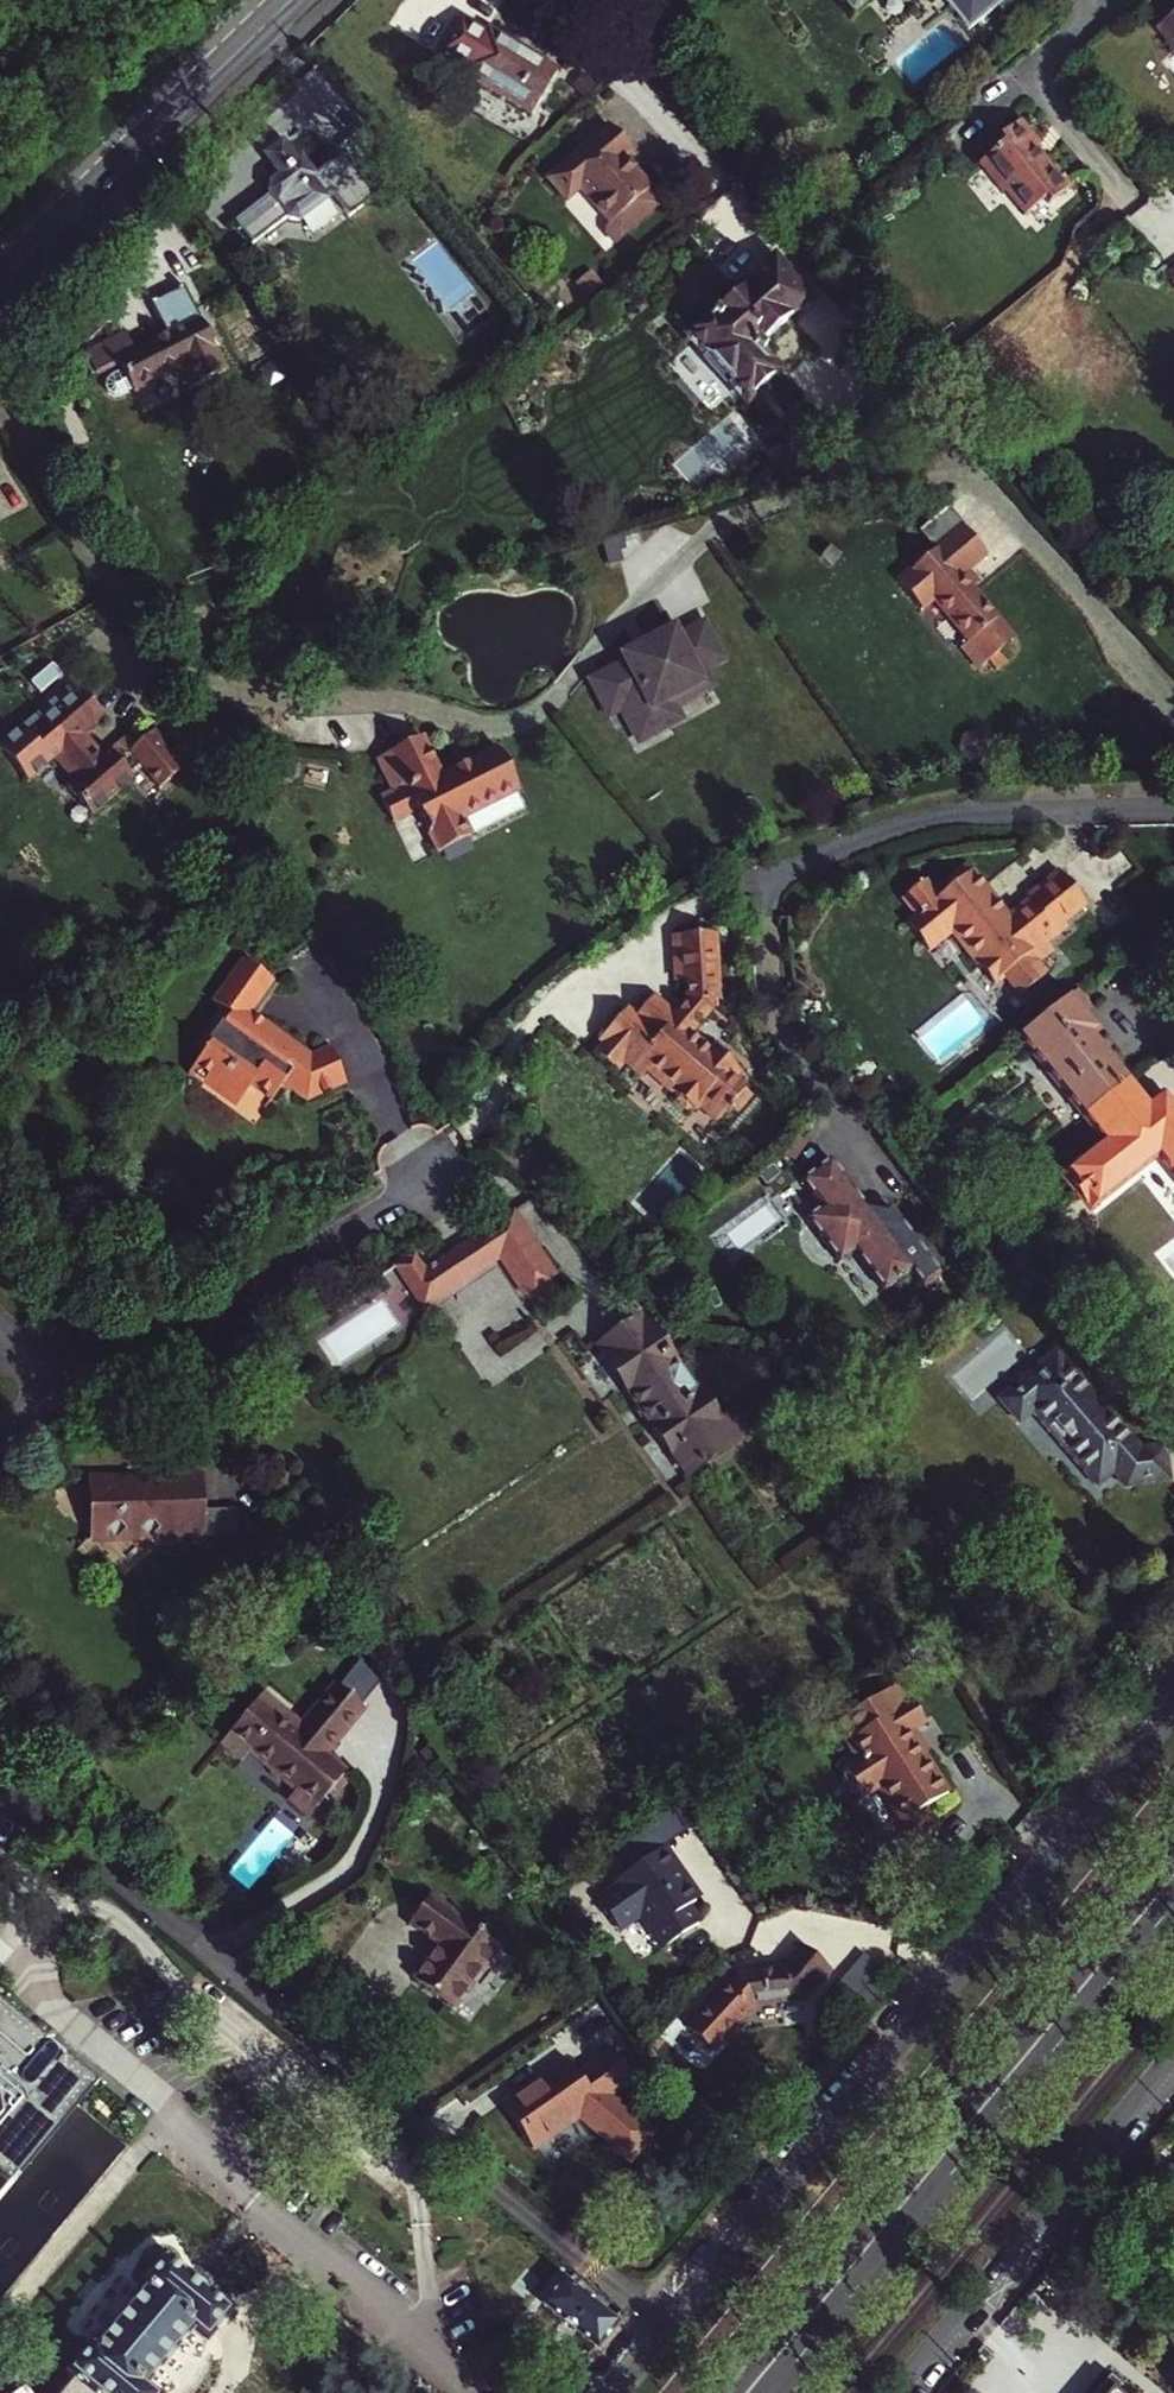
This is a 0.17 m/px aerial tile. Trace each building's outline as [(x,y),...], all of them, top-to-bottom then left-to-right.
[(969,30),(1005,0),(945,0),(969,30)] [(1137,37),(1155,59),(1159,56),(1173,74),(1173,8),(1163,17),(1157,16),(1157,21),(1137,37)] [(463,68),(461,72),(531,114),(557,71),(487,28),(485,32),(463,19),(462,20),(441,54),(463,68)] [(630,110),(568,166),(587,187),(600,175),(631,209),(672,173),(646,144),(654,136),(630,110)] [(1042,146),(1046,142),(1048,141),(1028,116),(1003,136),(1008,142),(986,160),(1010,190),(1012,188),(1016,185),(1034,208),(1052,194),(1057,200),(1080,181),(1063,160),(1062,161),(1060,163),(1053,153),(1047,153),(1042,146)] [(376,197),(345,155),(318,174),(306,156),(301,158),(287,139),(265,155),(280,176),(273,181),(270,193),(272,196),(238,223),(255,247),(290,220),(293,223),(300,224),(329,202),(326,198),(334,193),(351,217),(376,197)] [(1062,161),(1046,142),(1042,146),(1047,153),(1053,153),(1060,163),(1062,161)] [(1031,211),(1034,208),(1016,185),(1012,188),(1031,211)] [(775,262),(767,269),(689,337),(746,402),(777,374),(769,365),(770,363),(757,348),(810,302),(775,262)] [(137,390),(140,395),(190,369),(199,388),(231,371),(198,308),(167,325),(173,337),(139,355),(129,336),(90,356),(101,376),(125,364),(128,370),(137,390)] [(137,390),(128,370),(120,374),(116,378),(114,382),(115,388),(118,392),(121,394),(126,395),(129,394),(137,390)] [(992,689),(998,681),(1010,667),(1021,654),(971,613),(956,600),(963,592),(978,573),(949,549),(896,612),(925,637),(934,626),(976,662),(969,670),(992,689)] [(956,600),(971,613),(977,606),(963,592),(956,600)] [(624,713),(639,740),(670,723),(662,708),(683,697),(687,704),(709,692),(699,673),(723,660),(705,626),(681,639),(676,630),(655,641),(658,647),(643,655),(639,649),(624,658),(627,665),(592,684),(611,720),(624,713)] [(1010,667),(998,681),(1007,688),(1018,675),(1010,667)] [(64,692),(46,707),(52,714),(25,736),(49,765),(55,759),(73,781),(66,788),(89,817),(131,782),(129,779),(139,770),(156,790),(179,770),(160,748),(163,745),(153,733),(135,748),(126,737),(102,758),(82,735),(100,720),(77,692),(69,698),(64,692)] [(376,761),(396,796),(408,789),(442,852),(473,836),(465,820),(520,790),(497,748),(443,778),(421,737),(376,761)] [(1004,975),(1021,995),(1046,975),(1038,964),(1053,952),(1043,939),(1053,931),(1063,923),(1085,905),(1059,873),(1027,899),(1029,902),(1009,919),(997,904),(994,906),(981,890),(984,888),(966,866),(946,883),(951,888),(938,898),(924,881),(902,899),(916,916),(906,924),(928,951),(953,930),(968,949),(966,951),(993,984),(1004,975)] [(696,1039),(689,1032),(707,1014),(708,1011),(720,1010),(717,936),(678,938),(680,984),(690,984),(690,1005),(679,1016),(659,1036),(638,1015),(630,1007),(611,1026),(615,1030),(597,1048),(616,1068),(625,1059),(641,1076),(648,1069),(673,1095),(673,1100),(684,1111),(691,1113),(697,1107),(714,1125),(724,1115),(725,1117),(730,1112),(734,1117),(750,1101),(733,1083),(741,1075),(715,1049),(709,1055),(694,1040),(696,1039)] [(311,1104),(347,1080),(326,1047),(308,1057),(246,1023),(264,989),(231,969),(206,1016),(215,1022),(225,1026),(201,1068),(189,1090),(204,1098),(206,1093),(217,1099),(222,1090),(245,1104),(249,1096),(274,1108),(283,1091),(311,1104)] [(658,995),(638,1015),(659,1036),(679,1016),(658,995)] [(1084,1117),(1127,1082),(1092,1038),(1098,1034),(1084,1016),(1092,1010),(1082,996),(1073,1003),(1025,1042),(1032,1051),(1084,1117)] [(728,1035),(707,1014),(689,1032),(696,1039),(694,1040),(709,1055),(715,1049),(728,1035)] [(225,1026),(215,1022),(193,1064),(201,1068),(225,1026)] [(1064,1176),(1077,1193),(1089,1208),(1157,1155),(1133,1124),(1151,1110),(1127,1082),(1084,1117),(1105,1144),(1064,1176)] [(206,1093),(204,1098),(263,1130),(274,1108),(249,1096),(245,1104),(222,1090),(217,1099),(206,1093)] [(794,1163),(807,1144),(798,1137),(784,1156),(794,1163)] [(865,1207),(830,1160),(800,1182),(820,1209),(805,1220),(838,1264),(854,1253),(883,1292),(910,1272),(923,1288),(941,1275),(889,1206),(884,1210),(865,1207)] [(405,1282),(422,1307),(499,1255),(523,1291),(526,1289),(533,1300),(558,1284),(550,1273),(552,1271),(510,1209),(434,1262),(432,1259),(424,1264),(426,1267),(405,1282)] [(644,1320),(599,1351),(635,1405),(634,1407),(640,1418),(644,1416),(686,1478),(747,1436),(732,1414),(720,1422),(701,1396),(698,1398),(644,1320)] [(1126,1489),(1169,1482),(1162,1445),(1139,1449),(1058,1353),(1002,1400),(1020,1423),(1035,1411),(1097,1485),(1112,1473),(1126,1489)] [(125,1501),(115,1497),(79,1516),(100,1554),(121,1560),(148,1543),(150,1537),(170,1544),(209,1521),(176,1462),(138,1484),(136,1495),(125,1501)] [(138,1484),(115,1497),(125,1501),(136,1495),(138,1484)] [(121,1560),(100,1554),(111,1575),(170,1544),(150,1537),(148,1543),(121,1560)] [(331,1683),(305,1715),(336,1739),(361,1706),(331,1683)] [(904,1821),(872,1858),(899,1882),(931,1845),(921,1836),(933,1822),(924,1809),(948,1793),(922,1753),(919,1756),(904,1733),(924,1721),(911,1700),(904,1705),(892,1687),(840,1721),(851,1740),(848,1742),(858,1759),(843,1769),(845,1771),(843,1780),(852,1793),(860,1795),(862,1797),(879,1786),(890,1804),(892,1802),(904,1821)] [(260,1694),(220,1746),(241,1762),(248,1753),(295,1789),(288,1799),(309,1815),(327,1792),(332,1796),(346,1779),(340,1774),(345,1769),(325,1753),(319,1749),(323,1743),(299,1725),(260,1694)] [(305,1715),(299,1725),(323,1743),(319,1749),(325,1753),(336,1739),(305,1715)] [(619,1851),(633,1872),(662,1851),(695,1829),(681,1808),(619,1851)] [(620,1890),(601,1903),(620,1931),(646,1913),(656,1927),(653,1929),(666,1949),(701,1925),(690,1909),(698,1903),(686,1886),(689,1884),(680,1870),(677,1872),(662,1851),(633,1872),(616,1884),(620,1890)] [(504,1943),(436,1891),(415,1919),(444,1941),(418,1975),(458,2005),(504,1943)] [(746,2016),(745,2007),(803,2000),(814,1986),(817,1988),(830,1972),(801,1948),(785,1968),(737,1974),(737,1975),(733,1979),(719,1966),(707,1980),(721,1993),(689,2030),(714,2052),(746,2016)] [(865,1954),(844,1981),(874,2005),(887,1988),(879,1982),(887,1972),(865,1954)] [(574,2079),(566,2068),(548,2080),(546,2077),(499,2111),(528,2152),(575,2119),(626,2163),(648,2137),(605,2101),(629,2084),(608,2055),(574,2079)] [(19,2091),(27,2080),(0,2058),(0,2216),(78,2120),(46,2096),(40,2104),(37,2107),(34,2104),(39,2099),(40,2094),(39,2090),(35,2087),(32,2086),(28,2088),(23,2094),(19,2091)] [(209,2340),(212,2338),(234,2310),(231,2309),(236,2297),(222,2285),(222,2278),(204,2263),(199,2261),(195,2263),(180,2249),(170,2255),(167,2253),(142,2284),(146,2287),(99,2344),(95,2341),(67,2372),(72,2378),(90,2392),(153,2392),(146,2387),(195,2329),(209,2340)] [(595,2349),(616,2325),(613,2322),(595,2307),(566,2283),(545,2309),(595,2349)] [(481,2344),(475,2351),(486,2367),(495,2356),(481,2344)] [(72,2378),(60,2392),(90,2392),(72,2378)] [(1119,2378),(1106,2392),(1137,2392),(1119,2378)]
